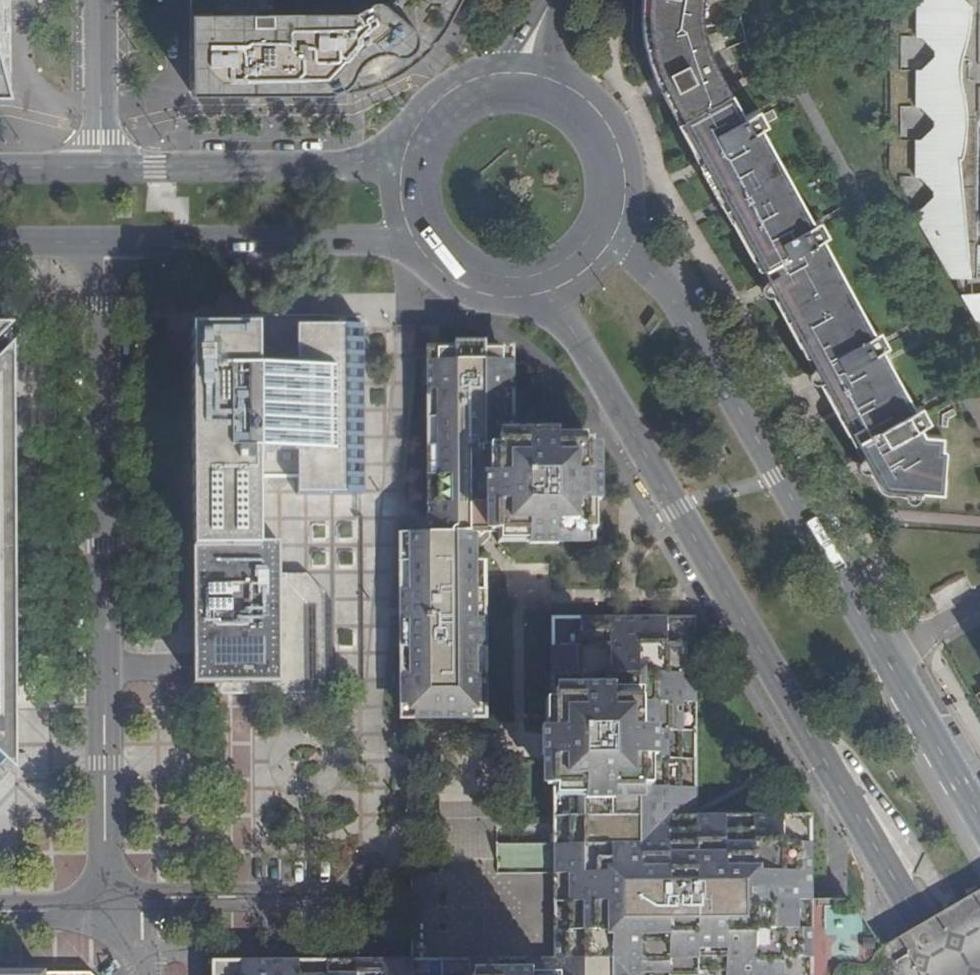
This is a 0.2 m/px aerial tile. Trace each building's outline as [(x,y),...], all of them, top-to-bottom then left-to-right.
[(12,0),(0,0),(0,49),(12,92),(12,0)] [(191,49),(190,93),(322,93),(324,94),(341,92),(363,89),(381,82),(390,78),(413,64),(424,55),(431,48),(436,42),(442,33),(448,21),(455,0),(391,0),(389,3),(383,7),(376,9),(365,8),(362,7),(357,2),(352,6),(346,10),(267,10),(267,0),(208,0),(208,13),(198,33),(191,49)] [(676,123),(730,94),(722,83),(714,70),(710,59),(707,48),(704,37),(702,12),(702,1),(702,0),(640,0),(640,2),(640,14),(641,25),(643,35),(645,48),(647,60),(650,68),(652,77),(657,88),(661,97),(666,106),(676,123)] [(917,38),(921,38),(933,50),(933,57),(920,72),(916,73),(916,108),(920,109),(932,122),(933,128),(920,142),(915,142),(915,176),(918,176),(932,191),(932,197),(919,210),(915,210),(915,217),(979,330),(979,245),(977,245),(978,115),(979,115),(979,0),(917,0),(917,38)] [(12,92),(0,49),(0,92),(12,92)] [(742,116),(730,94),(676,123),(690,148),(688,149),(727,221),(729,219),(750,258),(755,256),(766,279),(763,280),(765,284),(772,296),(798,344),(802,342),(813,365),(811,365),(812,367),(820,383),(848,433),(851,432),(863,455),(861,455),(861,457),(870,473),(880,493),(888,495),(899,496),(899,501),(916,502),(918,498),(939,499),(940,482),(935,481),(938,441),(921,439),(916,431),(930,423),(922,408),(906,415),(874,355),(888,347),(879,332),(864,339),(813,243),(826,236),(818,220),(804,227),(751,132),(765,125),(757,109),(742,116)] [(767,299),(772,296),(765,284),(763,285),(761,287),(760,290),(761,294),(763,297),(767,299)] [(9,328),(0,328),(0,338),(9,328)] [(350,343),(309,342),(299,354),(255,354),(246,343),(207,342),(206,354),(192,354),(194,547),(195,684),(205,684),(204,694),(334,693),(333,625),(307,599),(281,599),(280,570),(259,570),(259,546),(259,505),(298,506),(298,522),(363,521),(362,354),(351,354),(351,347),(350,343)] [(432,363),(431,534),(472,534),(499,535),(499,542),(584,544),(585,534),(594,534),(594,448),(584,447),(585,439),(527,439),(526,447),(509,447),(508,362),(499,362),(499,353),(484,352),(483,344),(455,343),(454,353),(441,352),(440,362),(432,363)] [(2,765),(13,776),(9,346),(0,357),(0,767),(2,765)] [(814,383),(820,383),(812,367),(808,369),(807,372),(806,376),(808,382),(814,383)] [(859,472),(870,473),(861,457),(858,459),(857,462),(856,466),(859,472)] [(914,506),(916,502),(899,501),(899,504),(900,506),(902,509),(905,510),(913,509),(914,506)] [(471,562),(472,534),(431,534),(401,534),(401,705),(411,704),(411,713),(472,713),(472,704),(481,705),(480,562),(471,562)] [(212,960),(212,974),(811,974),(809,817),(695,816),(695,619),(666,618),(666,624),(582,624),(582,619),(553,619),(552,846),(439,847),(439,875),(410,875),(411,960),(212,960)]
